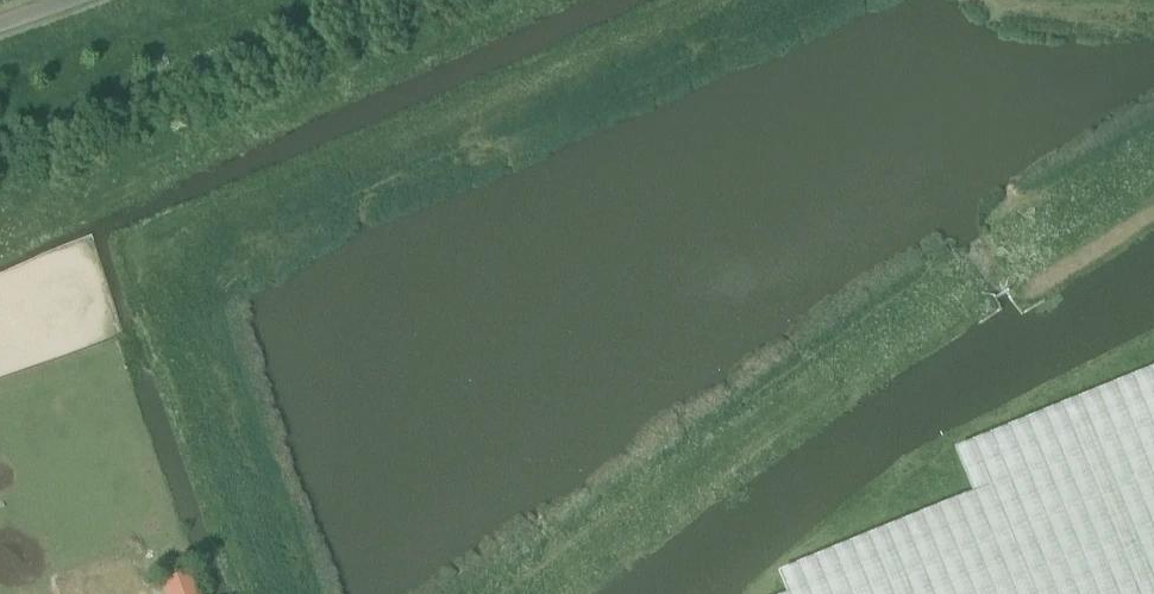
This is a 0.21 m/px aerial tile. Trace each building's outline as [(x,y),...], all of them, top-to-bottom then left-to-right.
[(955,448),(974,495),(794,564),(778,571),(787,593),(785,593),(1153,593),(1153,368),(955,448)] [(160,579),(166,593),(197,593),(188,569),(160,579)]
